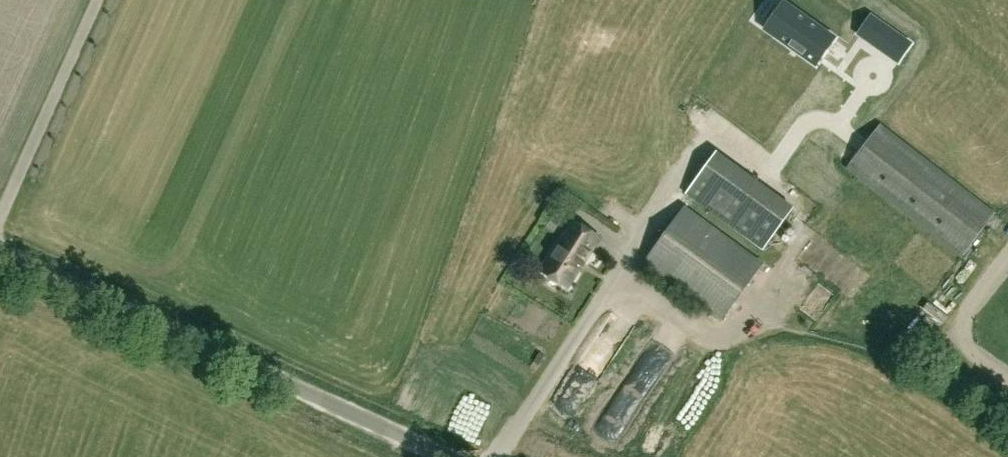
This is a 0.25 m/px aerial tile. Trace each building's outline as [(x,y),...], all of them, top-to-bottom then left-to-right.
[(835,38),(793,8),(774,35),(816,65),(835,38)] [(876,131),(847,168),(962,257),(991,221),(876,131)] [(729,197),(716,214),(764,249),(776,231),(761,220),(778,196),(717,152),(707,166),(723,178),(716,187),(729,197)] [(723,178),(707,166),(687,193),(716,214),(729,197),(716,187),(723,178)] [(794,207),(778,196),(761,220),(776,231),(794,207)] [(647,262),(725,319),(765,263),(686,207),(647,262)] [(568,289),(601,239),(575,221),(541,271),(568,289)] [(823,271),(905,326),(925,296),(881,267),(824,229),(821,234),(812,228),(800,247),(827,265),(823,271)]
